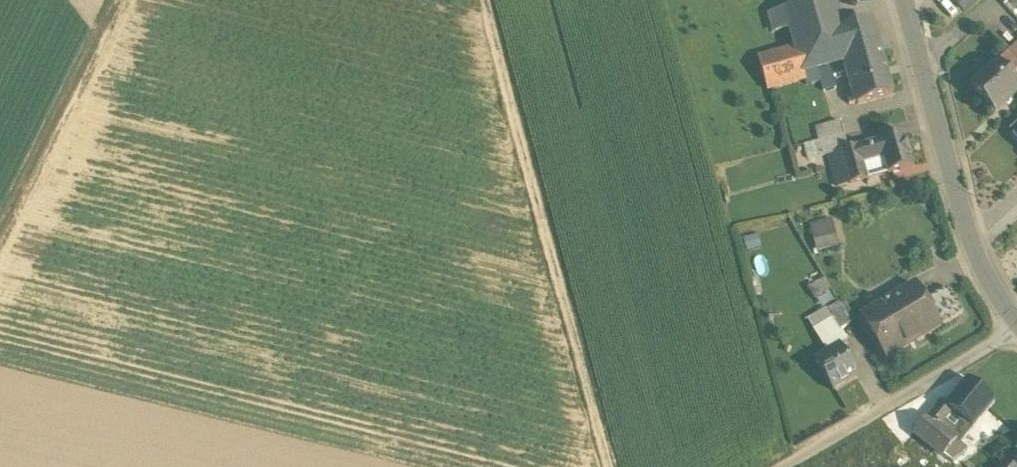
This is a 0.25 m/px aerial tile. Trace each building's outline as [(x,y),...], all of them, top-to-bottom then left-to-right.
[(784,6),(789,24),(793,37),(842,25),(835,0),(804,0),(784,6)] [(784,6),(769,10),(774,28),(789,24),(784,6)] [(842,25),(793,37),(795,43),(802,68),(816,64),(845,56),(880,46),(872,17),(842,25)] [(795,43),(757,54),(766,86),(803,77),(805,82),(820,79),(816,67),(817,67),(816,64),(802,68),(795,43)] [(880,46),(845,56),(854,90),(857,99),(857,101),(893,91),(880,46)] [(971,83),(994,109),(1016,88),(1016,80),(1009,72),(1016,65),(1016,57),(1009,48),(997,59),(971,83)] [(817,67),(816,67),(820,79),(822,88),(835,85),(829,64),(817,67)] [(854,90),(846,92),(849,101),(857,99),(854,90)] [(842,118),(817,124),(821,138),(845,132),(842,118)] [(905,130),(859,142),(868,175),(888,169),(888,170),(914,163),(905,130)] [(821,138),(805,142),(808,156),(830,151),(829,150),(848,145),(845,132),(821,138)] [(848,145),(829,150),(830,151),(834,166),(833,166),(838,184),(868,176),(868,175),(859,142),(848,145)] [(832,225),(810,230),(823,252),(840,250),(832,225)] [(823,277),(809,285),(815,296),(829,288),(823,277)] [(914,283),(862,313),(887,355),(939,324),(924,299),(914,283)] [(947,285),(924,299),(939,324),(962,310),(947,285)] [(839,300),(828,307),(833,316),(834,315),(841,327),(851,321),(839,300)] [(833,316),(815,325),(829,350),(842,343),(842,344),(849,340),(841,327),(834,315),(833,316)] [(829,350),(816,357),(833,387),(856,374),(848,359),(850,358),(842,344),(842,343),(829,350)] [(969,376),(958,389),(955,386),(950,392),(953,394),(947,401),(947,402),(974,425),(996,399),(969,376)] [(974,425),(947,402),(947,401),(943,397),(930,412),(959,437),(958,438),(961,440),(974,425)] [(959,437),(930,412),(915,430),(944,454),(958,438),(959,437)] [(1000,466),(1016,466),(1016,460),(1010,454),(1000,466)]
